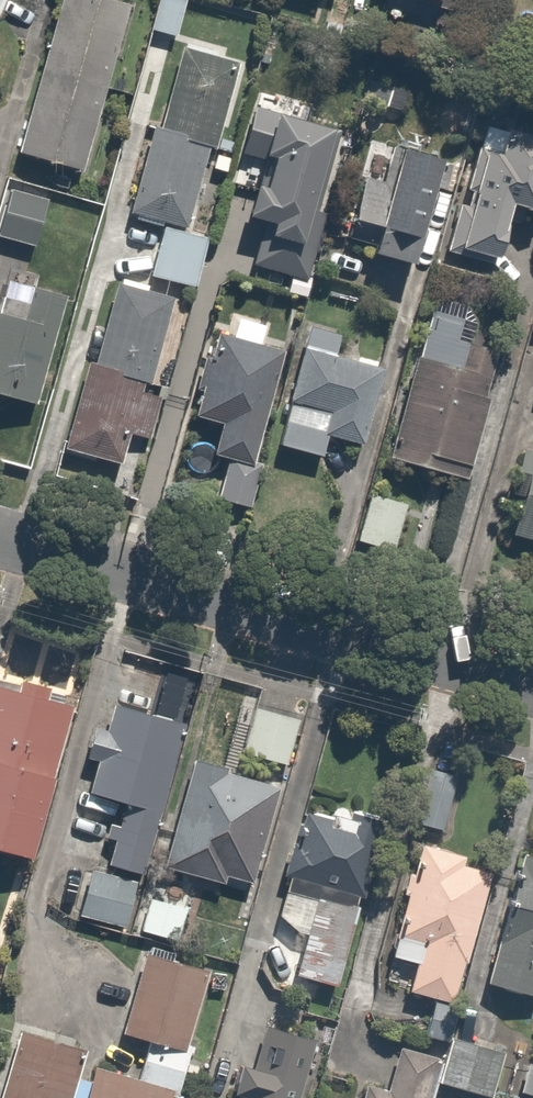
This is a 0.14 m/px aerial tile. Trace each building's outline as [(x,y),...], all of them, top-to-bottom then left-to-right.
[(121,0),(51,0),(13,150),(78,167),(121,0)] [(189,0),(156,0),(148,30),(179,38),(189,0)] [(236,62),(176,48),(157,131),(145,128),(126,209),(182,223),(201,144),(216,147),(236,62)] [(257,148),(265,150),(258,176),(250,174),(240,213),(259,218),(248,261),(303,276),(341,130),(266,111),(257,148)] [(484,114),(464,200),(449,197),(439,241),(495,254),(507,200),(532,206),(532,125),(484,114)] [(346,246),(409,261),(427,183),(446,187),(453,154),(393,140),(384,177),(363,172),(346,246)] [(43,193),(5,183),(0,203),(0,238),(30,245),(43,193)] [(191,284),(202,233),(158,223),(146,274),(191,284)] [(0,274),(0,392),(34,401),(63,291),(0,274)] [(167,295),(115,282),(113,281),(94,359),(82,356),(60,446),(119,460),(126,431),(148,436),(161,386),(146,382),(167,295)] [(524,324),(532,327),(532,293),(524,324)] [(457,473),(491,346),(453,335),(459,313),(424,304),(384,453),(457,473)] [(255,457),(275,345),(263,343),(268,319),(232,313),(229,332),(216,330),(211,354),(196,351),(185,412),(219,418),(213,449),(255,457)] [(304,319),(275,444),(322,455),(328,430),(360,437),(377,362),(331,352),(337,327),(304,319)] [(514,444),(500,493),(510,496),(500,531),(532,540),(532,450),(514,444)] [(388,553),(404,496),(367,486),(351,543),(388,553)] [(26,849),(69,700),(0,680),(0,842),(26,849)] [(117,819),(107,817),(103,833),(113,836),(108,858),(144,867),(180,718),(106,699),(100,724),(91,722),(83,756),(91,758),(84,789),(122,798),(117,819)] [(286,761),(296,715),(250,704),(239,750),(286,761)] [(224,874),(247,880),(273,782),(225,769),(227,764),(193,754),(163,865),(222,881),(224,874)] [(448,829),(458,777),(416,768),(406,821),(448,829)] [(285,874),(276,909),(292,929),(301,931),(292,972),(338,983),(376,823),(299,805),(293,833),(285,831),(275,872),(285,874)] [(451,999),(487,867),(460,860),(463,848),(416,835),(383,953),(411,961),(404,986),(451,999)] [(482,981),(532,993),(532,860),(511,855),(482,981)] [(123,923),(133,875),(86,866),(77,914),(123,923)] [(188,885),(147,877),(137,927),(178,935),(188,885)] [(145,1036),(133,1077),(93,1065),(89,1077),(75,1073),(84,1041),(18,1021),(0,1081),(0,1097),(169,1097),(171,1091),(177,1093),(192,1046),(185,1044),(207,970),(139,950),(116,1027),(145,1036)] [(454,1004),(432,999),(423,1035),(446,1040),(454,1004)] [(313,1033),(258,1019),(247,1063),(232,1060),(226,1085),(245,1089),(243,1097),(297,1097),(313,1033)] [(487,1095),(501,1049),(453,1034),(438,1080),(487,1095)] [(435,1052),(396,1040),(383,1085),(364,1079),(358,1097),(421,1097),(435,1052)] [(520,1057),(513,1086),(532,1090),(532,1060),(520,1057)]
